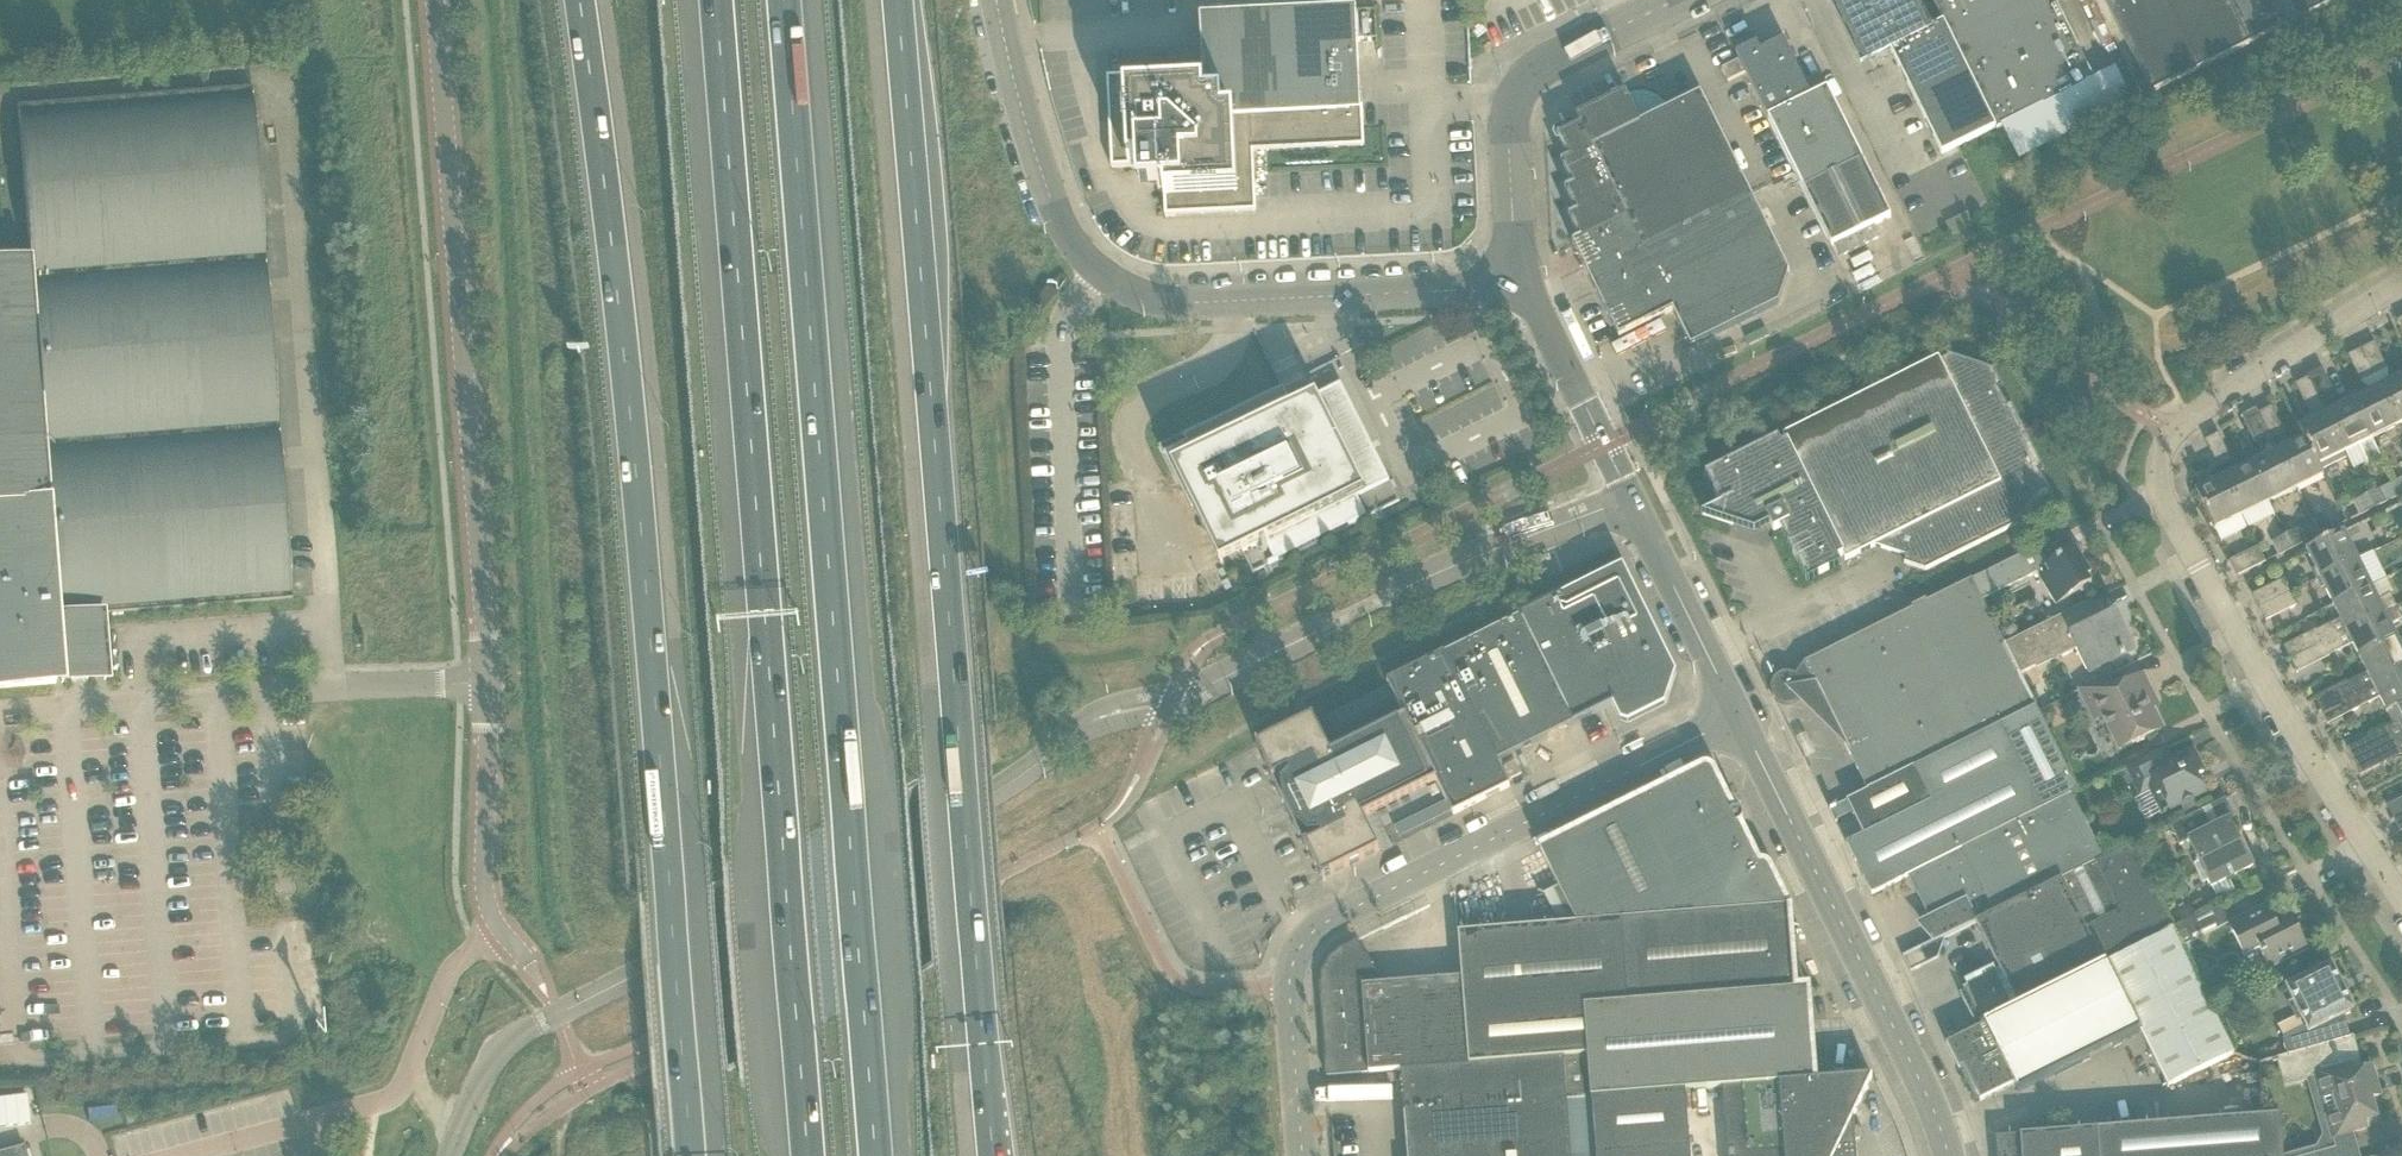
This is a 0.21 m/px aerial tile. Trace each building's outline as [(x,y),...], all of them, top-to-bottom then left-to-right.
[(1943,23),(1929,29),(1916,0),(1830,0),(1861,62),(1889,49),(1941,154),(1995,127),(1943,23)] [(1943,23),(1995,127),(1996,130),(2094,81),(2054,0),(1932,0),(1943,23)] [(2165,0),(2104,0),(2150,93),(2199,68),(2165,0)] [(2199,68),(2249,44),(2227,0),(2165,0),(2199,68)] [(2249,44),(2298,20),(2288,0),(2227,0),(2249,44)] [(2298,20),(2337,0),(2288,0),(2298,20)] [(1346,60),(1358,60),(1355,6),(1199,14),(1202,72),(1186,72),(1186,77),(1110,80),(1114,156),(1110,156),(1111,168),(1136,167),(1137,172),(1139,172),(1140,189),(1157,189),(1158,191),(1163,191),(1164,216),(1176,216),(1176,212),(1252,208),(1249,164),(1254,164),(1253,148),(1360,143),(1359,118),(1363,118),(1362,107),(1349,107),(1346,60)] [(1738,59),(1745,73),(1830,246),(1832,245),(1838,257),(1879,237),(1873,225),(1890,217),(1826,88),(1811,96),(1783,40),(1760,51),(1756,43),(1735,53),(1738,59)] [(1727,81),(1745,73),(1738,59),(1721,68),(1727,81)] [(292,597),(251,87),(17,106),(29,255),(16,256),(16,262),(0,264),(0,688),(55,683),(54,670),(69,669),(71,682),(87,681),(86,667),(104,666),(101,613),(292,598),(292,597)] [(1568,216),(1579,239),(1625,216),(1643,254),(1752,200),(1700,93),(1669,109),(1667,106),(1666,104),(1664,102),(1662,100),(1660,98),(1657,96),(1655,95),(1652,93),(1650,92),(1647,92),(1644,91),(1639,91),(1633,91),(1630,92),(1627,93),(1625,94),(1624,93),(1576,116),(1580,124),(1557,135),(1568,158),(1560,162),(1572,185),(1564,189),(1575,212),(1568,216)] [(1625,216),(1579,239),(1571,243),(1618,337),(1672,311),(1690,347),(1777,304),(1788,272),(1752,200),(1643,254),(1625,216)] [(2380,341),(2354,350),(2367,385),(2393,376),(2380,341)] [(1720,504),(1702,514),(1732,524),(1754,532),(1770,524),(1773,530),(1779,527),(1806,580),(1841,564),(1837,557),(1842,555),(1845,561),(1875,546),(1877,544),(1906,554),(1906,556),(1903,562),(1925,569),(2055,505),(2038,471),(2042,468),(2010,405),(2006,407),(1998,389),(2002,387),(1993,370),(1946,354),(1950,362),(1942,366),(1938,358),(1782,436),(1785,442),(1780,444),(1777,437),(1705,473),(1720,504)] [(2307,374),(2306,375),(2307,378),(2308,381),(2309,380),(2316,395),(2344,452),(2353,470),(2380,457),(2371,439),(2352,401),(2339,407),(2321,371),(2309,377),(2307,374)] [(2379,387),(2398,425),(2401,423),(2401,376),(2379,387)] [(1219,565),(1244,553),(1254,573),(1399,500),(1340,383),(1292,407),(1282,387),(1161,448),(1219,565)] [(2379,387),(2352,401),(2371,439),(2398,425),(2379,387)] [(2298,428),(2303,438),(2304,438),(2318,465),(2344,452),(2316,395),(2303,402),(2312,421),(2298,428)] [(2264,457),(2250,465),(2269,502),(2296,489),(2277,451),(2256,410),(2241,417),(2255,444),(2257,443),(2264,457)] [(2204,440),(2209,449),(2217,466),(2231,460),(2218,434),(2204,440)] [(2303,438),(2277,451),(2296,489),(2323,475),(2318,465),(2304,438),(2303,438)] [(2250,465),(2223,478),(2242,516),(2269,502),(2250,465)] [(2242,516),(2223,478),(2195,492),(2214,529),(2242,516)] [(2380,488),(2365,495),(2372,508),(2387,501),(2380,488)] [(2372,508),(2365,495),(2353,501),(2359,514),(2372,508)] [(2326,515),(2313,522),(2319,535),(2333,528),(2326,515)] [(2299,529),(2285,536),(2291,548),(2305,541),(2300,531),(2300,529),(2299,529)] [(2305,550),(2319,578),(2357,559),(2343,531),(2305,550)] [(2285,536),(2272,542),(2272,543),(2278,555),(2291,548),(2285,536)] [(2037,546),(1971,579),(1982,600),(2036,573),(2056,605),(2091,584),(2086,576),(2090,574),(2075,548),(2045,566),(2035,549),(2037,548),(2037,546)] [(2258,546),(2230,560),(2237,575),(2265,561),(2258,546)] [(2319,578),(2332,605),(2370,586),(2357,559),(2319,578)] [(1622,564),(1443,653),(1497,761),(1611,704),(1619,720),(1627,723),(1665,704),(1676,672),(1622,564)] [(2252,594),(2258,607),(2290,592),(2283,578),(2252,594)] [(1867,790),(1913,768),(2036,707),(2019,674),(2004,644),(1982,600),(1971,579),(1803,662),(1795,675),(1794,674),(1791,673),(1787,673),(1785,673),(1783,673),(1782,673),(1779,674),(1778,675),(1776,677),(1775,678),(1773,680),(1772,682),(1771,684),(1771,685),(1771,688),(1771,690),(1771,693),(1772,697),(1774,699),(1777,701),(1778,702),(1780,702),(1783,703),(1786,704),(1789,704),(1792,703),(1795,702),(1797,701),(1799,699),(1800,697),(1801,696),(1802,694),(1802,691),(1803,690),(1818,691),(1867,790)] [(2307,634),(2313,647),(2395,607),(2389,595),(2377,601),(2370,586),(2332,605),(2339,619),(2316,631),(2316,630),(2307,634)] [(2290,592),(2258,607),(2265,620),(2296,605),(2290,592)] [(2004,644),(2019,674),(2050,659),(2052,662),(2075,650),(2087,673),(2134,649),(2122,626),(2124,625),(2123,624),(2122,625),(2115,612),(2104,617),(2095,598),(2004,644)] [(2352,645),(2358,658),(2396,640),(2389,625),(2401,619),(2395,607),(2313,647),(2320,661),(2352,645)] [(2343,699),(2401,670),(2401,651),(2396,640),(2358,658),(2365,673),(2355,678),(2356,680),(2347,684),(2345,681),(2336,686),(2343,699)] [(1330,752),(1312,718),(1258,745),(1257,743),(1255,744),(1323,881),(1325,880),(1324,878),(1379,851),(1361,817),(1435,780),(1453,814),(1509,787),(1497,761),(1443,653),(1386,681),(1404,716),(1330,752)] [(2385,712),(2401,704),(2401,670),(2343,699),(2350,712),(2358,708),(2357,706),(2367,701),(2367,703),(2378,698),(2385,712)] [(2103,678),(2081,689),(2078,691),(2093,721),(2101,717),(2118,750),(2161,729),(2146,700),(2152,697),(2141,675),(2109,691),(2103,678)] [(2353,761),(2401,737),(2401,704),(2385,712),(2392,726),(2347,748),(2353,761)] [(1867,790),(1846,801),(1863,835),(1929,802),(1930,801),(1930,802),(1948,793),(1956,810),(1973,801),(1990,835),(2072,794),(2079,791),(2048,731),(2036,707),(1913,768),(1885,782),(1867,790)] [(2353,761),(2360,774),(2401,753),(2401,737),(2353,761)] [(2158,752),(2136,763),(2126,768),(2140,795),(2150,790),(2153,797),(2160,793),(2168,811),(2205,793),(2196,775),(2203,772),(2192,751),(2164,765),(2158,752)] [(1576,923),(1787,907),(1768,867),(1767,866),(1765,865),(1763,864),(1761,864),(1760,864),(1759,865),(1738,824),(1740,823),(1741,822),(1742,820),(1742,818),(1742,817),(1742,815),(1741,814),(1737,811),(1736,811),(1734,811),(1732,811),(1731,812),(1727,803),(1734,800),(1733,798),(1727,801),(1712,772),(1711,771),(1710,769),(1709,769),(1707,768),(1706,768),(1704,768),(1703,768),(1540,849),(1576,923)] [(1975,922),(1975,923),(2104,858),(2072,794),(1990,835),(1973,801),(1956,810),(1948,793),(1930,802),(1930,801),(1929,802),(1846,843),(1871,894),(1908,876),(1929,920),(1924,922),(1933,941),(1902,956),(1903,958),(1921,950),(1927,963),(1937,958),(1945,937),(1975,922)] [(2392,819),(2401,815),(2401,799),(2386,807),(2392,818),(2390,819),(2390,820),(2392,819)] [(2252,867),(2229,819),(2211,828),(2202,810),(2169,826),(2179,845),(2187,841),(2210,888),(2252,867)] [(2392,819),(2399,833),(2401,832),(2401,815),(2392,819)] [(268,825),(256,826),(257,838),(269,837),(268,825)] [(1977,1022),(1979,1027),(2171,930),(2129,846),(2104,858),(1975,923),(1999,970),(1994,972),(1992,967),(1964,981),(1967,988),(1965,992),(1959,995),(1973,1024),(1977,1022)] [(1813,1081),(1806,989),(1794,990),(1787,907),(1576,923),(1587,1056),(1590,1099),(1591,1099),(1685,1091),(1722,1088),(1813,1081)] [(2260,908),(2228,924),(2246,962),(2262,955),(2269,968),(2270,968),(2269,966),(2289,956),(2290,958),(2307,950),(2288,911),(2273,919),(2269,911),(2263,914),(2260,908)] [(2190,921),(2171,930),(2180,948),(2199,939),(2199,938),(2191,920),(2190,921)] [(1462,978),(1461,978),(1468,1065),(1563,1057),(1563,1058),(1587,1056),(1576,923),(1458,932),(1462,978)] [(1945,1043),(1958,1069),(1962,1067),(1979,1101),(2013,1084),(2017,1092),(2139,1032),(2167,1088),(2233,1054),(2180,948),(2171,930),(1979,1027),(1945,1043)] [(1326,1076),(1401,1070),(1468,1065),(1461,978),(1438,980),(1377,984),(1364,956),(1365,956),(1358,940),(1340,949),(1339,950),(1338,952),(1336,953),(1335,954),(1334,955),(1332,956),(1330,957),(1329,958),(1328,959),(1328,962),(1328,963),(1327,965),(1326,966),(1324,968),(1323,969),(1322,969),(1321,971),(1321,972),(1321,974),(1322,975),(1322,978),(1321,980),(1321,983),(1320,985),(1319,988),(1326,1076)] [(1910,971),(1927,963),(1921,950),(1903,958),(1910,971)] [(2281,1039),(2286,1055),(2350,1037),(2343,1015),(2353,1010),(2344,992),(2345,991),(2340,982),(2340,983),(2331,964),(2285,987),(2305,1027),(2281,1039)] [(2350,1037),(2286,1055),(2275,1059),(2283,1086),(2314,1077),(2320,1097),(2332,1093),(2338,1114),(2326,1118),(2332,1138),(2366,1129),(2364,1122),(2376,1118),(2370,1097),(2379,1095),(2371,1068),(2361,1070),(2358,1059),(2359,1059),(2353,1036),(2350,1037)] [(1401,1070),(1408,1155),(1571,1155),(1563,1058),(1563,1057),(1468,1065),(1401,1070)] [(1813,1081),(1722,1088),(1727,1155),(1856,1155),(1853,1115),(1871,1076),(1813,1081)] [(25,1088),(13,1092),(21,1120),(33,1116),(25,1088)] [(1591,1099),(1596,1155),(1691,1155),(1685,1091),(1591,1099)] [(2279,1115),(2020,1135),(2020,1137),(1998,1139),(1999,1155),(2282,1155),(2279,1115)] [(24,1146),(0,1152),(0,1155),(27,1155),(24,1146)]
